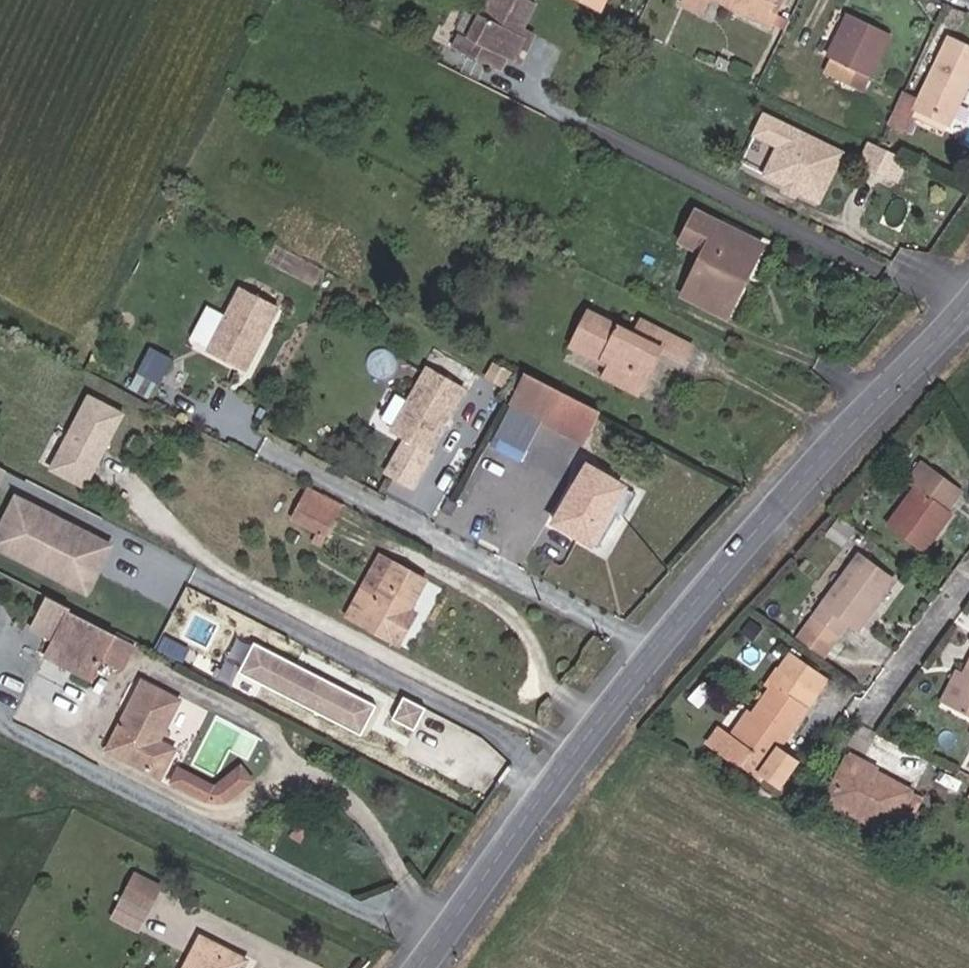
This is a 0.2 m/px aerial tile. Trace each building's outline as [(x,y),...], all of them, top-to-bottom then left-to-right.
[(462,42),(512,66),(518,52),(525,55),(537,30),(533,28),(536,22),(547,0),(496,0),(479,31),(470,26),(462,42)] [(791,12),(796,0),(766,0),(791,12)] [(874,64),(886,70),(907,28),(865,8),(864,11),(848,3),(836,30),(851,37),(838,64),(867,79),(874,64)] [(546,27),(536,22),(533,28),(537,30),(525,55),(532,59),(546,27)] [(901,112),(921,122),(926,112),(957,129),(968,106),(968,35),(966,33),(936,93),(916,83),(901,112)] [(829,201),(854,153),(777,112),(767,132),(790,144),(775,172),(779,183),(793,190),(804,196),(819,204),(829,201)] [(899,150),(882,142),(872,162),(889,171),(899,150)] [(899,150),(889,171),(909,180),(919,160),(899,150)] [(804,196),(793,190),(790,196),(801,201),(804,196)] [(757,242),(701,213),(687,242),(708,253),(686,295),(731,317),(743,292),(734,287),(757,242)] [(766,248),(757,242),(734,287),(743,292),(766,248)] [(278,334),(274,332),(279,323),(283,325),(296,299),(259,280),(226,344),(263,363),(278,334)] [(640,338),(594,315),(577,350),(614,369),(611,374),(646,392),(666,355),(689,367),(698,349),(665,332),(657,347),(640,338)] [(665,332),(647,324),(640,338),(657,347),(665,332)] [(154,370),(175,378),(184,353),(162,345),(154,370)] [(407,440),(389,474),(411,486),(430,452),(426,449),(438,424),(435,420),(439,414),(444,414),(461,382),(424,363),(389,430),(407,440)] [(646,392),(611,374),(608,380),(643,398),(646,392)] [(581,447),(599,414),(525,376),(508,410),(581,447)] [(87,488),(122,408),(81,390),(46,470),(87,488)] [(968,511),(968,502),(962,496),(968,486),(968,474),(944,456),(931,474),(938,479),(910,519),(945,544),(968,511)] [(0,458),(0,479),(3,480),(11,463),(0,458)] [(620,515),(632,522),(645,499),(593,470),(561,527),(595,546),(613,511),(620,515)] [(335,518),(341,505),(310,489),(304,502),(335,518)] [(0,512),(0,552),(89,592),(113,539),(9,493),(0,512)] [(323,541),(335,518),(304,502),(295,518),(320,532),(318,538),(323,541)] [(455,519),(470,527),(475,518),(460,509),(455,519)] [(595,546),(601,549),(620,515),(613,511),(595,546)] [(871,618),(881,626),(916,575),(891,557),(848,620),(862,630),(871,618)] [(404,645),(420,613),(412,608),(426,580),(396,563),(378,597),(364,591),(350,616),(404,645)] [(51,638),(64,608),(40,596),(26,628),(51,638)] [(89,682),(100,661),(112,637),(66,614),(43,659),(89,682)] [(100,661),(119,671),(131,646),(112,637),(100,661)] [(371,706),(247,644),(232,675),(356,737),(371,706)] [(851,700),(864,683),(825,651),(812,668),(851,700)] [(825,766),(808,752),(851,700),(812,668),(798,685),(804,689),(782,716),(787,720),(765,745),(755,737),(744,728),(735,738),(769,765),(777,755),(795,770),(791,775),(806,787),(825,766)] [(967,697),(968,693),(968,674),(959,693),(967,697)] [(179,751),(164,743),(185,701),(143,680),(108,750),(165,779),(179,751)] [(427,709),(404,698),(393,720),(415,731),(427,709)] [(755,737),(765,745),(787,720),(782,716),(776,711),(755,737)] [(852,791),(913,825),(936,783),(919,774),(915,781),(901,773),(904,766),(875,750),(852,791)] [(791,775),(795,770),(777,755),(769,765),(786,780),(791,775)] [(220,793),(214,806),(231,805),(257,784),(246,771),(220,793)] [(220,793),(183,775),(177,788),(214,806),(220,793)] [(913,825),(925,831),(948,789),(936,783),(913,825)] [(129,919),(152,931),(177,887),(152,874),(129,919)] [(271,963),(226,941),(213,967),(269,967),(271,963)]
